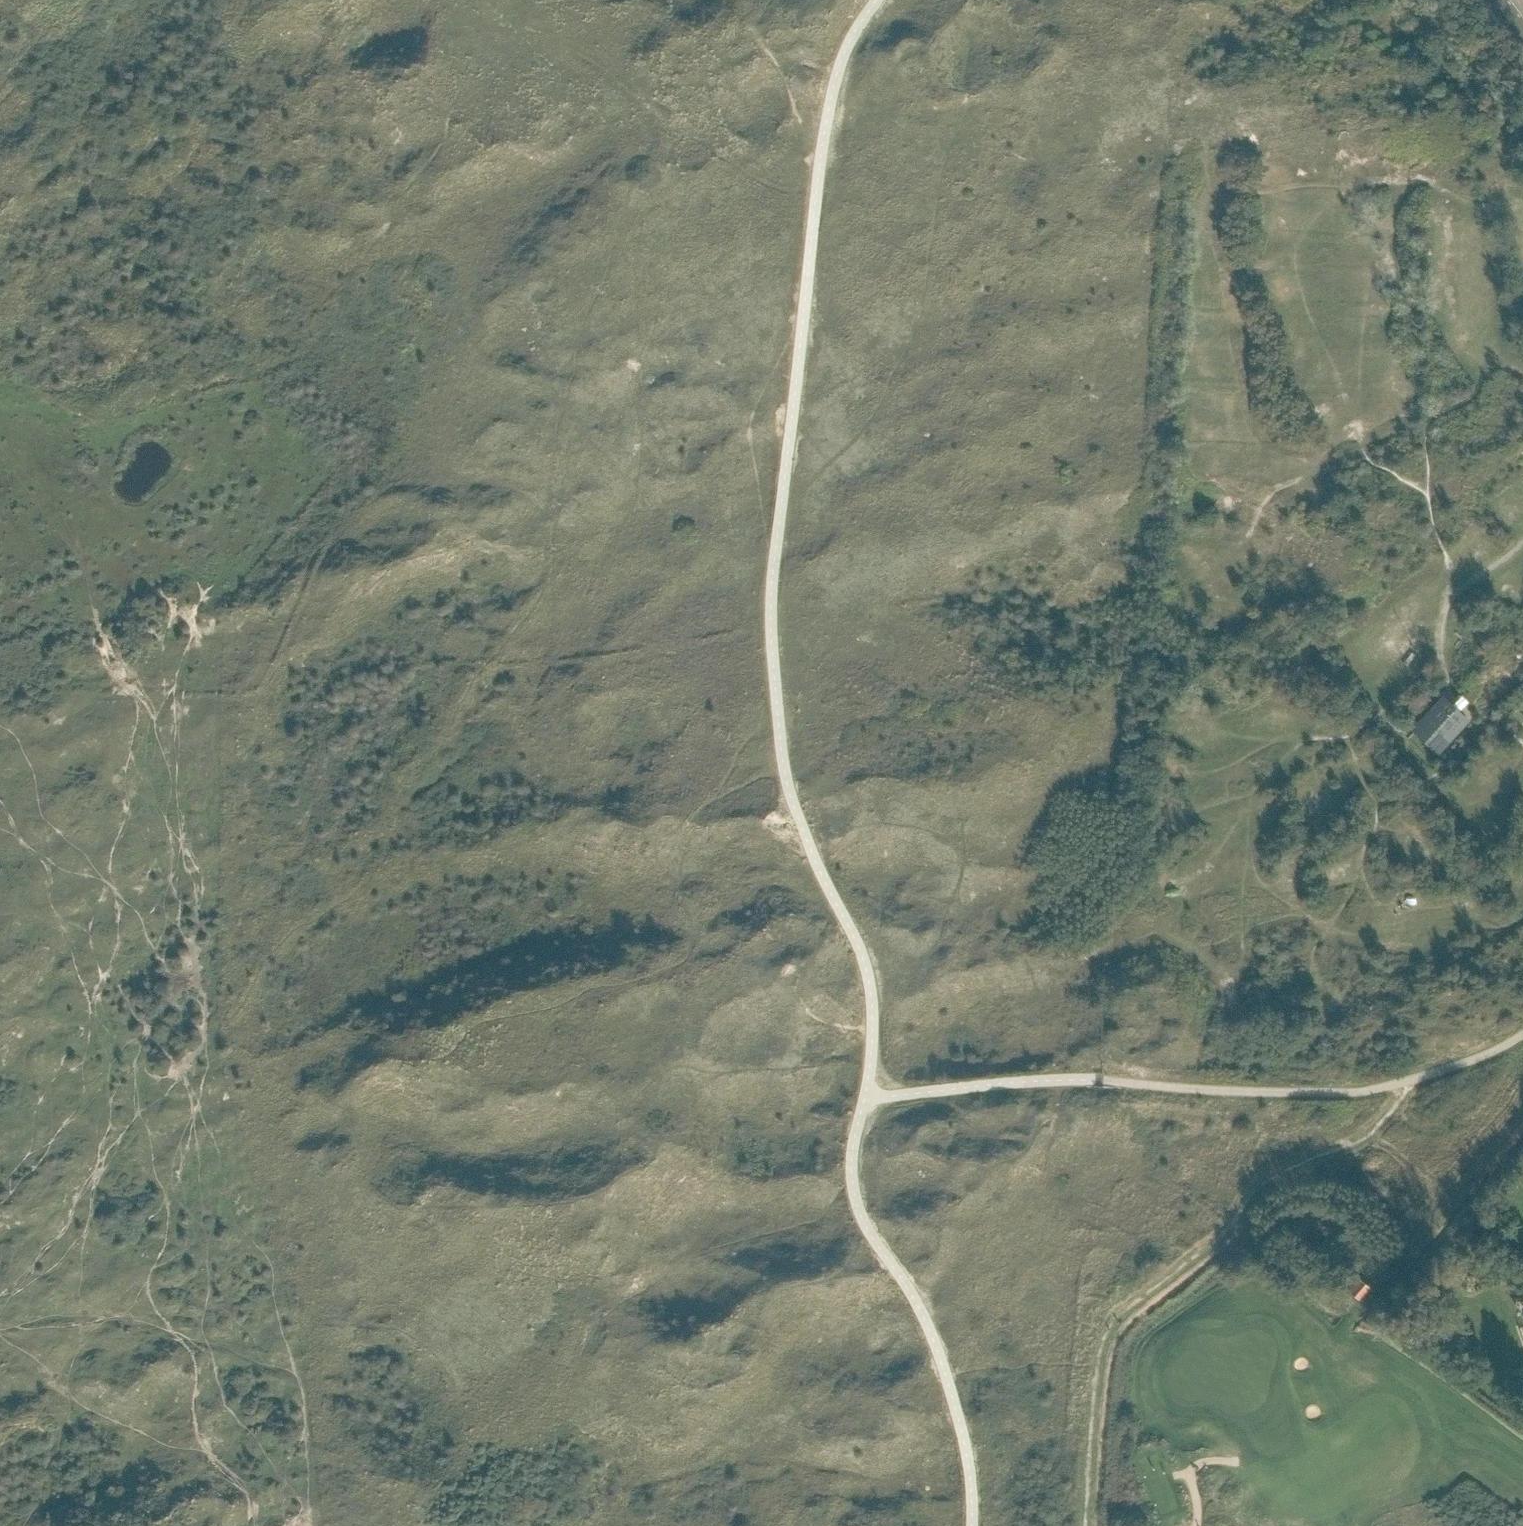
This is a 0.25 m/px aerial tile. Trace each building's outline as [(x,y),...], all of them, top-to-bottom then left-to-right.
[(1445,697),(1426,717),(1450,740),(1469,719),(1445,697)] [(1511,716),(1520,725),(1522,722),(1522,712),(1518,707),(1512,714),(1511,716)] [(1358,1276),(1347,1290),(1358,1298),(1369,1285),(1358,1276)]
